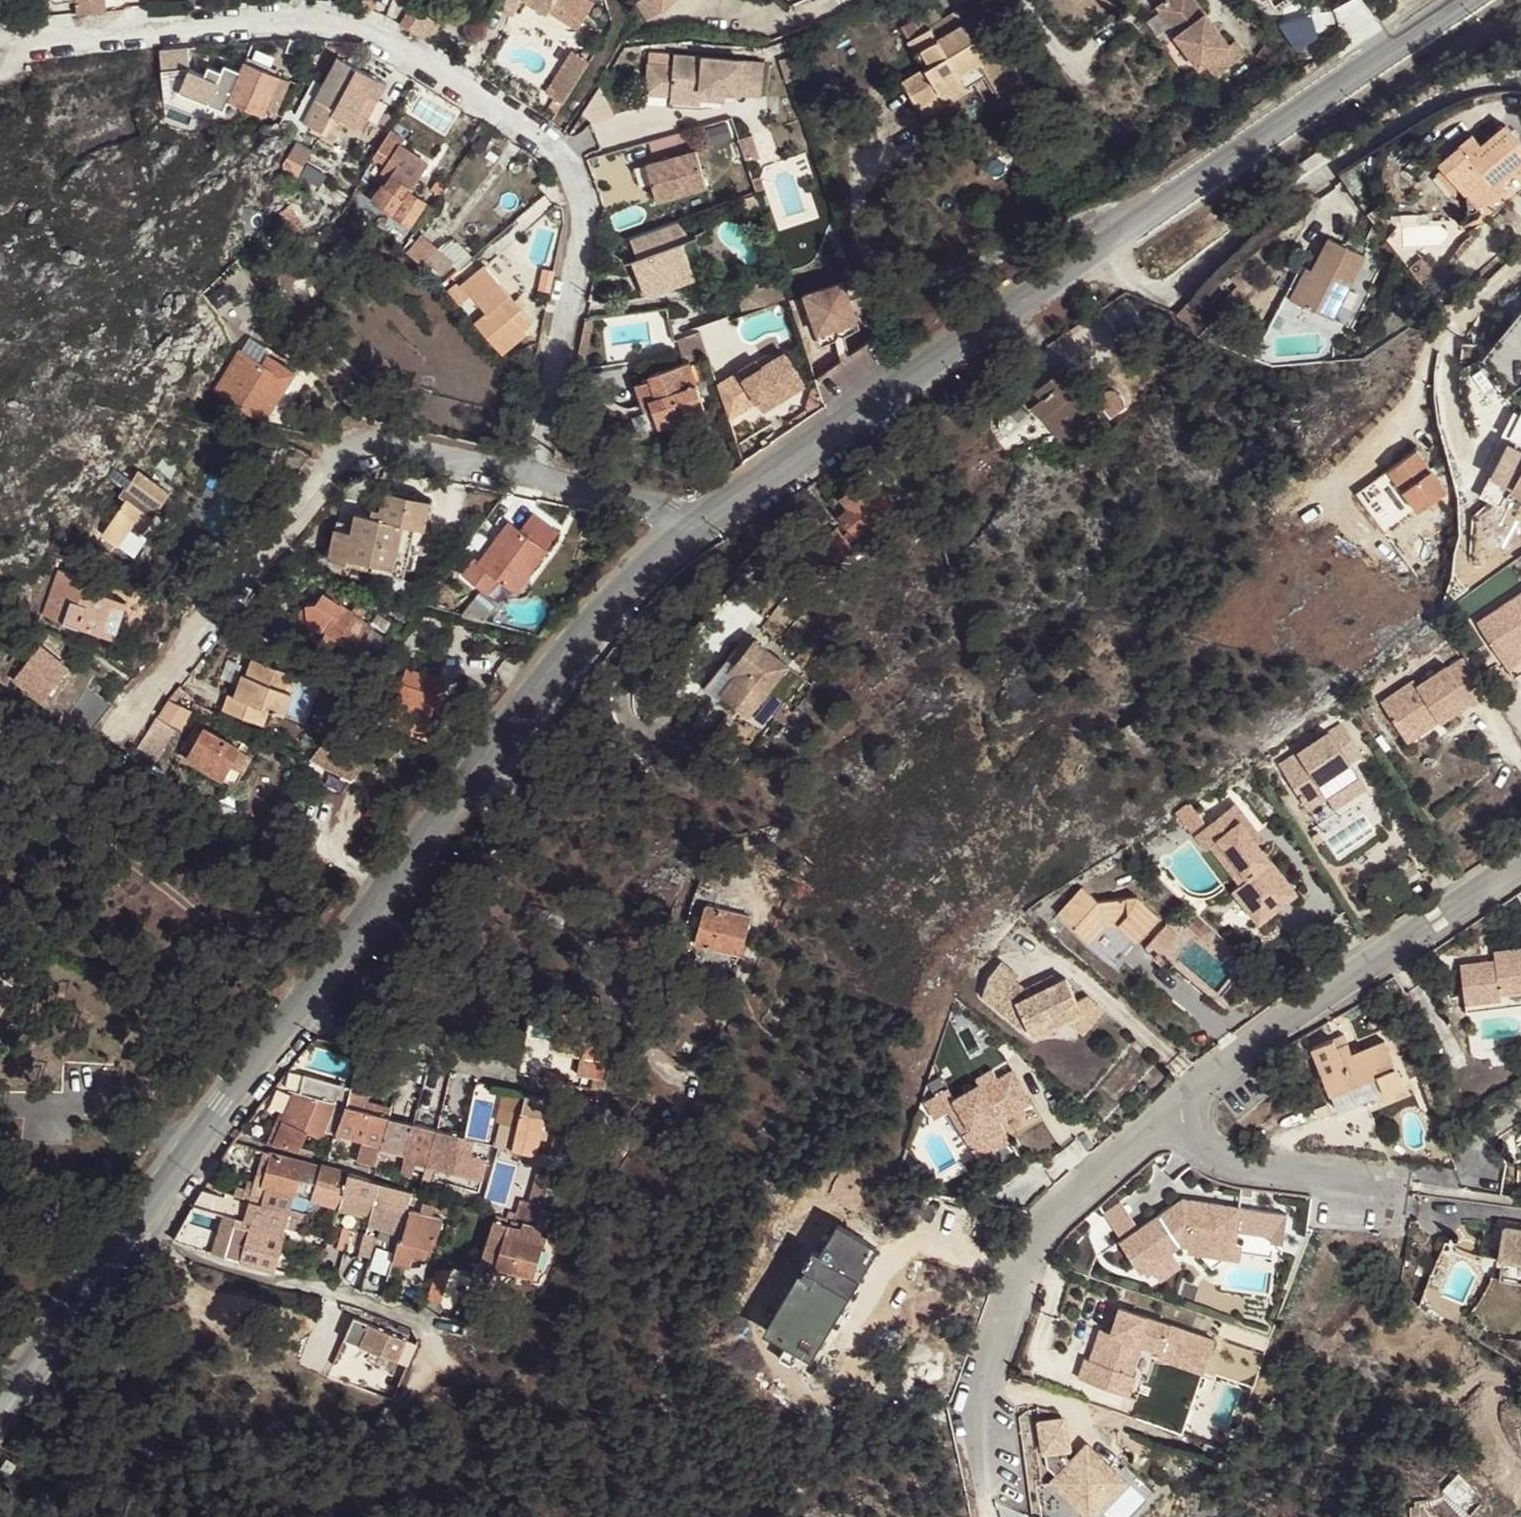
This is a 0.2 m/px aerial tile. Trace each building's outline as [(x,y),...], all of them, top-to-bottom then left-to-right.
[(79,15),(107,13),(106,0),(77,0),(79,15)] [(546,14),(548,10),(578,28),(595,2),(591,0),(524,0),(546,14)] [(662,11),(674,0),(654,0),(662,11)] [(988,13),(980,0),(975,0),(957,11),(965,25),(988,13)] [(1157,5),(1177,33),(1174,35),(1199,69),(1205,64),(1215,77),(1245,55),(1234,40),(1229,44),(1214,24),(1209,27),(1200,16),(1205,13),(1195,0),(1164,0),(1157,5)] [(400,23),(409,29),(421,10),(412,4),(400,23)] [(924,67),(901,81),(917,108),(962,80),(958,73),(972,65),(978,62),(997,93),(1021,79),(998,39),(1002,37),(988,13),(965,25),(957,11),(943,19),(908,39),(924,67)] [(1214,24),(1205,13),(1200,16),(1209,27),(1214,24)] [(546,92),(564,103),(591,62),(574,50),(546,92)] [(673,54),(669,102),(700,105),(701,100),(701,92),(726,94),(762,97),(765,62),(673,54)] [(787,83),(797,80),(790,56),(780,60),(787,83)] [(336,110),(357,68),(336,57),(303,124),(324,134),(336,110)] [(264,114),(280,77),(245,63),(229,100),(264,114)] [(385,82),(357,68),(336,110),(324,134),(321,141),(334,146),(348,115),(355,119),(358,112),(368,117),(377,99),(385,82)] [(967,89),(962,80),(917,108),(922,117),(967,89)] [(584,107),(593,120),(614,105),(605,92),(584,107)] [(725,102),(726,94),(701,92),(701,100),(725,102)] [(1505,123),(1481,145),(1468,155),(1464,151),(1459,145),(1440,161),(1445,168),(1450,164),(1454,170),(1450,174),(1470,196),(1489,179),(1492,183),(1505,173),(1508,178),(1520,167),(1520,142),(1505,123)] [(646,164),(657,204),(707,189),(696,150),(694,150),(689,130),(648,142),(654,161),(646,164)] [(1468,155),(1481,145),(1477,140),(1464,151),(1468,155)] [(311,148),(298,141),(284,170),(297,177),(311,148)] [(382,183),(372,199),(410,224),(425,199),(408,189),(410,186),(413,188),(429,163),(400,145),(383,172),(390,177),(385,185),(382,183)] [(1450,164),(1445,168),(1450,174),(1454,170),(1450,164)] [(545,194),(554,187),(549,173),(537,184),(545,194)] [(1511,180),(1508,178),(1505,173),(1492,183),(1489,179),(1470,196),(1469,209),(1470,210),(1473,211),(1475,210),(1511,180)] [(751,179),(756,192),(765,189),(761,176),(751,179)] [(280,211),(295,230),(305,222),(290,203),(280,211)] [(434,224),(410,252),(427,266),(430,262),(443,273),(452,262),(454,261),(440,250),(450,237),(434,224)] [(629,237),(648,296),(685,285),(665,225),(629,237)] [(454,261),(452,262),(459,268),(470,254),(450,237),(440,250),(454,261)] [(1366,257),(1328,238),(1312,270),(1296,301),(1333,320),(1341,305),(1349,289),(1366,257)] [(488,312),(476,323),(502,355),(526,335),(523,331),(511,317),(520,309),(484,265),(463,283),(460,280),(448,290),(460,304),(473,293),(488,312)] [(538,289),(551,292),(555,270),(543,267),(538,289)] [(1291,298),(1296,301),(1312,270),(1306,267),(1291,298)] [(814,324),(856,311),(844,277),(803,290),(814,324)] [(736,291),(744,313),(787,298),(782,282),(759,290),(757,284),(736,291)] [(1355,292),(1349,289),(1341,305),(1347,308),(1355,292)] [(511,317),(523,331),(532,323),(520,309),(511,317)] [(819,341),(860,323),(856,311),(814,324),(819,341)] [(594,318),(584,320),(576,355),(587,357),(594,318)] [(706,350),(700,333),(678,339),(684,357),(706,350)] [(262,363),(269,353),(271,349),(251,337),(242,350),(262,363)] [(216,388),(266,419),(295,370),(269,353),(262,363),(242,350),(240,349),(216,388)] [(780,404),(800,391),(787,369),(791,366),(783,353),(719,392),(729,420),(757,402),(764,413),(780,404)] [(652,409),(658,428),(706,412),(690,361),(648,375),(649,380),(635,384),(641,401),(649,398),(652,409)] [(1051,412),(1069,435),(1102,408),(1110,418),(1125,405),(1125,404),(1124,399),(1122,395),(1119,393),(1115,390),(1110,390),(1105,391),(1096,399),(1068,364),(1033,392),(1039,400),(1032,407),(1042,420),(1051,412)] [(644,412),(652,409),(649,398),(641,401),(644,412)] [(1060,442),(1069,435),(1051,412),(1042,420),(1060,442)] [(1507,443),(1490,475),(1513,487),(1513,485),(1520,489),(1520,450),(1507,443)] [(1447,492),(1417,449),(1388,470),(1403,490),(1418,512),(1447,492)] [(124,500),(102,535),(135,555),(146,536),(142,533),(169,489),(138,470),(121,498),(124,500)] [(1392,497),(1403,490),(1388,470),(1378,477),(1392,497)] [(848,508),(838,517),(853,532),(876,509),(882,515),(895,502),(867,474),(840,500),(848,508)] [(1513,487),(1510,492),(1520,497),(1520,489),(1513,485),(1513,487)] [(430,500),(385,490),(381,509),(380,517),(371,515),(349,510),(347,521),(338,519),(330,558),(403,574),(414,524),(424,526),(430,500)] [(380,517),(381,509),(373,507),(371,515),(380,517)] [(509,521),(479,561),(474,557),(462,573),(489,592),(500,577),(517,590),(539,562),(533,558),(542,546),(509,521)] [(834,526),(807,553),(835,558),(851,543),(834,526)] [(548,550),(542,546),(533,558),(539,562),(548,550)] [(58,571),(44,612),(115,636),(126,603),(91,591),(94,583),(58,571)] [(444,603),(450,590),(440,586),(435,600),(444,603)] [(330,590),(326,595),(340,604),(344,599),(330,590)] [(1515,679),(1520,675),(1520,592),(1477,621),(1515,679)] [(316,626),(359,655),(369,641),(366,638),(373,627),(340,604),(326,595),(323,593),(317,602),(307,604),(302,612),(299,622),(307,628),(316,626)] [(369,641),(359,655),(365,659),(382,633),(373,627),(366,638),(369,641)] [(728,657),(703,688),(730,709),(735,703),(749,714),(788,666),(755,640),(736,663),(728,657)] [(43,700),(66,666),(36,646),(13,680),(43,700)] [(1450,673),(1446,667),(1418,686),(1414,680),(1381,702),(1403,734),(1435,714),(1439,719),(1440,722),(1487,690),(1468,661),(1450,673)] [(223,707),(265,722),(270,706),(306,719),(320,679),(279,665),(272,685),(243,674),(235,695),(229,693),(223,707)] [(404,686),(436,695),(440,678),(409,670),(404,686)] [(394,725),(425,733),(436,695),(404,686),(394,725)] [(65,719),(90,733),(113,704),(86,687),(65,719)] [(167,699),(158,714),(183,727),(192,711),(167,699)] [(792,714),(782,706),(774,717),(783,724),(792,714)] [(1435,714),(1403,734),(1408,740),(1439,719),(1435,714)] [(154,757),(172,728),(155,717),(136,747),(154,757)] [(1362,754),(1341,723),(1279,765),(1309,809),(1328,796),(1335,808),(1366,787),(1349,763),(1362,754)] [(224,778),(241,746),(205,727),(204,728),(196,724),(180,753),(189,758),(188,759),(224,778)] [(380,745),(328,732),(315,751),(325,758),(320,766),(349,784),(380,745)] [(325,758),(315,751),(310,759),(320,766),(325,758)] [(217,810),(231,818),(236,809),(222,801),(217,810)] [(1259,922),(1298,892),(1260,844),(1254,836),(1260,832),(1236,802),(1209,824),(1220,838),(1219,840),(1248,877),(1233,889),(1259,922)] [(1219,840),(1220,838),(1209,824),(1195,835),(1207,849),(1219,840)] [(1254,836),(1260,844),(1265,839),(1260,832),(1254,836)] [(1059,911),(1116,963),(1158,916),(1137,896),(1098,901),(1082,886),(1059,911)] [(739,954),(750,916),(706,903),(696,942),(739,954)] [(1167,925),(1154,939),(1165,948),(1177,935),(1167,925)] [(1460,964),(1467,1012),(1520,1004),(1520,948),(1494,951),(1495,959),(1460,964)] [(1018,975),(1001,961),(989,976),(984,994),(1022,1026),(1027,1023),(1033,1035),(1068,1018),(1082,1011),(1078,1001),(1066,977),(1056,982),(1046,987),(1042,980),(1025,989),(1014,979),(1018,975)] [(1053,974),(1042,980),(1046,987),(1056,982),(1053,974)] [(1086,993),(1078,1001),(1082,1011),(1068,1018),(1085,1031),(1104,1007),(1086,993)] [(596,1010),(560,1001),(551,1036),(586,1045),(584,1056),(607,1061),(615,1023),(594,1018),(596,1010)] [(527,1030),(523,1056),(546,1062),(551,1036),(527,1030)] [(1312,1048),(1338,1111),(1403,1084),(1384,1040),(1352,1053),(1344,1035),(1312,1048)] [(546,1062),(542,1078),(563,1083),(567,1067),(546,1062)] [(590,1073),(608,1076),(610,1065),(592,1062),(590,1073)] [(291,1067),(277,1084),(346,1105),(351,1086),(291,1067)] [(1031,1102),(1013,1070),(982,1087),(980,1084),(954,1098),(955,1099),(971,1128),(963,1133),(977,1158),(1010,1139),(999,1120),(996,1114),(1004,1110),(1007,1115),(1031,1102)] [(335,1132),(346,1105),(277,1084),(240,1133),(299,1148),(306,1129),(323,1137),(326,1129),(335,1132)] [(954,1098),(948,1087),(927,1099),(933,1110),(955,1099),(954,1098)] [(568,1104),(527,1093),(519,1128),(501,1123),(495,1146),(514,1151),(515,1148),(536,1153),(539,1140),(541,1140),(544,1126),(561,1131),(568,1104)] [(389,1117),(346,1105),(335,1132),(364,1141),(357,1159),(376,1165),(381,1149),(389,1117)] [(1007,1115),(1004,1110),(996,1114),(999,1120),(1007,1115)] [(414,1124),(389,1117),(381,1149),(405,1155),(414,1124)] [(428,1166),(438,1130),(414,1124),(405,1155),(404,1159),(416,1163),(428,1166)] [(465,1138),(438,1130),(428,1166),(455,1173),(462,1148),(465,1138)] [(465,1138),(462,1148),(468,1149),(471,1139),(465,1138)] [(259,1173),(265,1175),(271,1152),(265,1150),(259,1173)] [(321,1167),(271,1152),(265,1175),(259,1173),(252,1199),(259,1201),(261,1193),(266,1194),(267,1187),(296,1195),(297,1193),(300,1178),(317,1182),(321,1167)] [(416,1163),(404,1159),(401,1172),(412,1175),(416,1163)] [(349,1173),(321,1167),(317,1182),(312,1197),(341,1205),(344,1195),(349,1173)] [(412,1192),(397,1187),(372,1180),(349,1173),(344,1195),(374,1203),(382,1206),(377,1223),(381,1224),(400,1230),(401,1230),(412,1192)] [(297,1193),(312,1197),(317,1182),(300,1178),(297,1193)] [(493,1180),(490,1199),(505,1201),(508,1182),(493,1180)] [(259,1199),(259,1201),(264,1203),(261,1219),(303,1232),(308,1212),(292,1208),(296,1195),(267,1187),(266,1194),(261,1193),(259,1199)] [(374,1203),(344,1195),(341,1205),(371,1216),(374,1203)] [(1126,1198),(1107,1210),(1120,1231),(1139,1219),(1126,1198)] [(1240,1206),(1182,1198),(1167,1208),(1171,1213),(1164,1218),(1161,1213),(1120,1241),(1140,1271),(1182,1243),(1188,1244),(1189,1236),(1235,1242),(1240,1206)] [(264,1203),(259,1201),(255,1216),(261,1219),(264,1203)] [(459,1205),(446,1201),(442,1212),(455,1216),(459,1205)] [(411,1208),(402,1241),(415,1245),(411,1256),(431,1261),(444,1216),(432,1213),(434,1206),(423,1203),(422,1210),(411,1208)] [(1167,1208),(1161,1213),(1164,1218),(1171,1213),(1167,1208)] [(250,1227),(240,1262),(274,1271),(275,1268),(285,1232),(243,1219),(241,1225),(250,1227)] [(548,1230),(522,1223),(521,1227),(494,1220),(483,1260),(536,1275),(548,1230)] [(234,1223),(225,1257),(240,1262),(250,1227),(241,1225),(234,1223)] [(339,1239),(349,1241),(351,1226),(342,1224),(339,1239)] [(400,1230),(381,1224),(378,1236),(377,1238),(395,1244),(400,1230)] [(841,1288),(830,1281),(839,1267),(849,1273),(868,1242),(838,1224),(820,1254),(813,1250),(803,1267),(810,1271),(794,1297),(787,1293),(775,1314),(797,1328),(808,1334),(817,1340),(830,1319),(824,1315),(841,1288)] [(1506,1228),(1501,1258),(1520,1262),(1520,1230),(1506,1228)] [(377,1238),(378,1236),(367,1233),(364,1241),(375,1244),(377,1238)] [(329,1239),(315,1235),(313,1246),(319,1248),(328,1251),(329,1239)] [(1189,1236),(1188,1244),(1187,1252),(1240,1259),(1242,1243),(1235,1242),(1189,1236)] [(415,1245),(402,1241),(399,1240),(393,1260),(399,1262),(411,1256),(415,1245)] [(858,1278),(877,1248),(868,1242),(849,1273),(858,1278)] [(328,1251),(319,1248),(317,1281),(327,1283),(328,1251)] [(438,1266),(428,1295),(441,1300),(451,1271),(438,1266)] [(1215,1341),(1120,1307),(1111,1334),(1108,1333),(1097,1363),(1088,1360),(1084,1358),(1078,1377),(1135,1397),(1142,1379),(1147,1381),(1156,1355),(1204,1372),(1215,1341)] [(407,1368),(413,1354),(402,1349),(405,1341),(353,1316),(343,1338),(407,1368)] [(790,1364),(808,1334),(797,1328),(779,1357),(790,1364)] [(1097,1363),(1108,1333),(1099,1329),(1088,1360),(1097,1363)] [(402,1349),(413,1354),(416,1346),(405,1341),(402,1349)] [(1087,1442),(1070,1459),(1066,1457),(1065,1450),(1072,1449),(1066,1414),(1039,1419),(1047,1466),(1056,1475),(1050,1481),(1087,1516),(1092,1516),(1127,1479),(1087,1442)] [(0,1470),(0,1472),(8,1477),(16,1465),(7,1459),(0,1470)]
